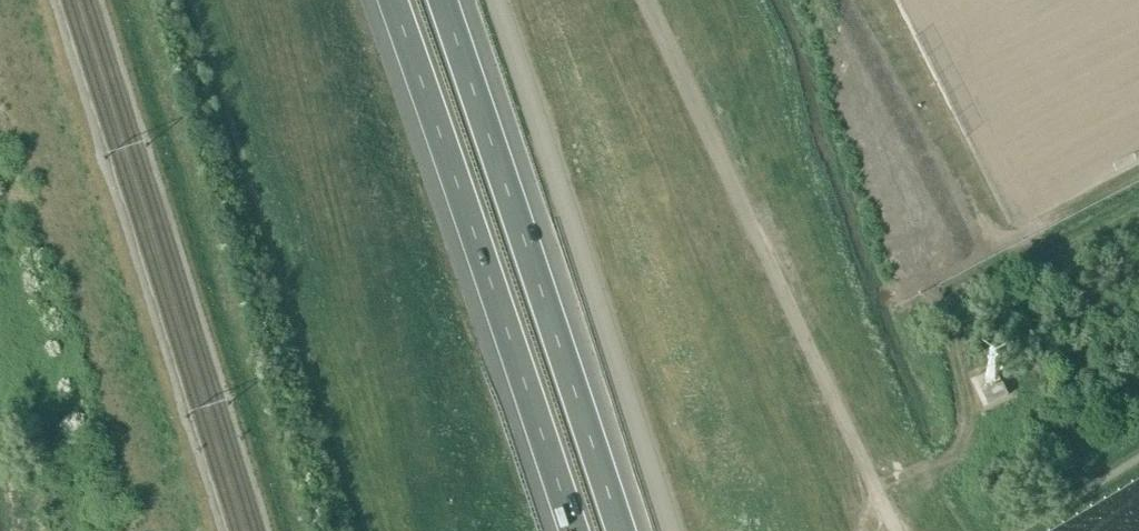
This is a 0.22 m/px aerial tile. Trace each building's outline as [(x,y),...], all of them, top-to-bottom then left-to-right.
[(981,394),(986,406),(1007,396),(1002,385),(981,394)]
